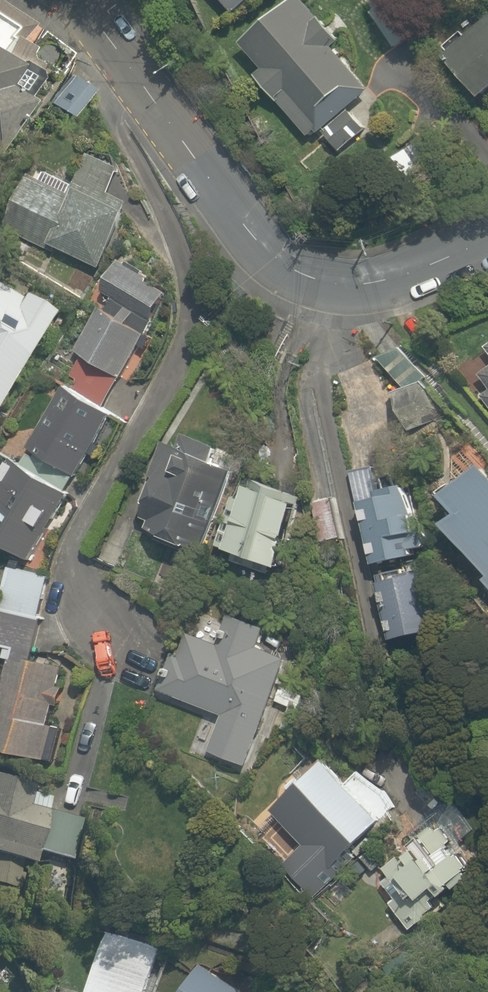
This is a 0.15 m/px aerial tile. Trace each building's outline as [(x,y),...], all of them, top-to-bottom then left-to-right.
[(350,110),(373,93),(300,0),(286,0),(235,40),(262,74),(256,78),(308,144),(314,139),(320,134),(336,154),(366,131),(350,110)] [(470,39),(461,29),(444,44),(453,54),(447,60),(483,99),(487,95),(487,22),(470,39)] [(11,63),(0,56),(0,146),(29,98),(1,81),(11,63)] [(87,85),(68,74),(50,103),(69,114),(87,85)] [(76,185),(33,164),(2,227),(96,273),(130,203),(110,193),(120,172),(89,157),(76,185)] [(171,292),(119,265),(103,295),(110,299),(79,359),(121,380),(152,321),(155,322),(171,292)] [(48,316),(0,289),(0,401),(48,316)] [(482,393),(487,402),(487,373),(479,379),(487,390),(482,393)] [(112,414),(67,388),(30,451),(76,477),(112,414)] [(147,522),(143,533),(202,556),(234,473),(212,464),(218,449),(184,435),(178,451),(160,444),(145,481),(154,485),(141,520),(147,522)] [(0,530),(0,545),(28,561),(67,494),(9,461),(0,477),(0,526),(2,527),(0,530)] [(485,468),(446,501),(456,513),(441,526),(487,580),(487,472),(485,468)] [(301,506),(241,485),(219,550),(280,570),(301,506)] [(364,497),(377,565),(422,556),(408,488),(364,497)] [(381,581),(392,642),(433,634),(422,573),(381,581)] [(63,706),(71,669),(31,661),(47,583),(10,575),(4,602),(0,601),(0,617),(1,617),(0,620),(0,648),(5,649),(2,661),(9,662),(6,675),(0,674),(0,748),(7,749),(6,754),(51,763),(60,719),(49,717),(52,704),(63,706)] [(286,659),(259,648),(264,635),(226,619),(219,635),(228,639),(223,649),(215,645),(192,698),(223,711),(226,702),(262,717),(286,659)] [(310,696),(284,683),(275,703),(288,709),(281,724),(293,730),(300,715),(310,696)] [(301,847),(279,868),(307,897),(388,821),(329,759),(270,815),(301,847)] [(31,863),(33,853),(64,860),(75,815),(43,808),(48,788),(0,777),(0,856),(31,863)] [(392,901),(387,905),(413,935),(480,878),(435,825),(382,870),(388,877),(379,885),(392,901)] [(163,944),(122,931),(107,926),(86,991),(147,991),(163,944)] [(197,963),(179,991),(244,991),(197,963)]
